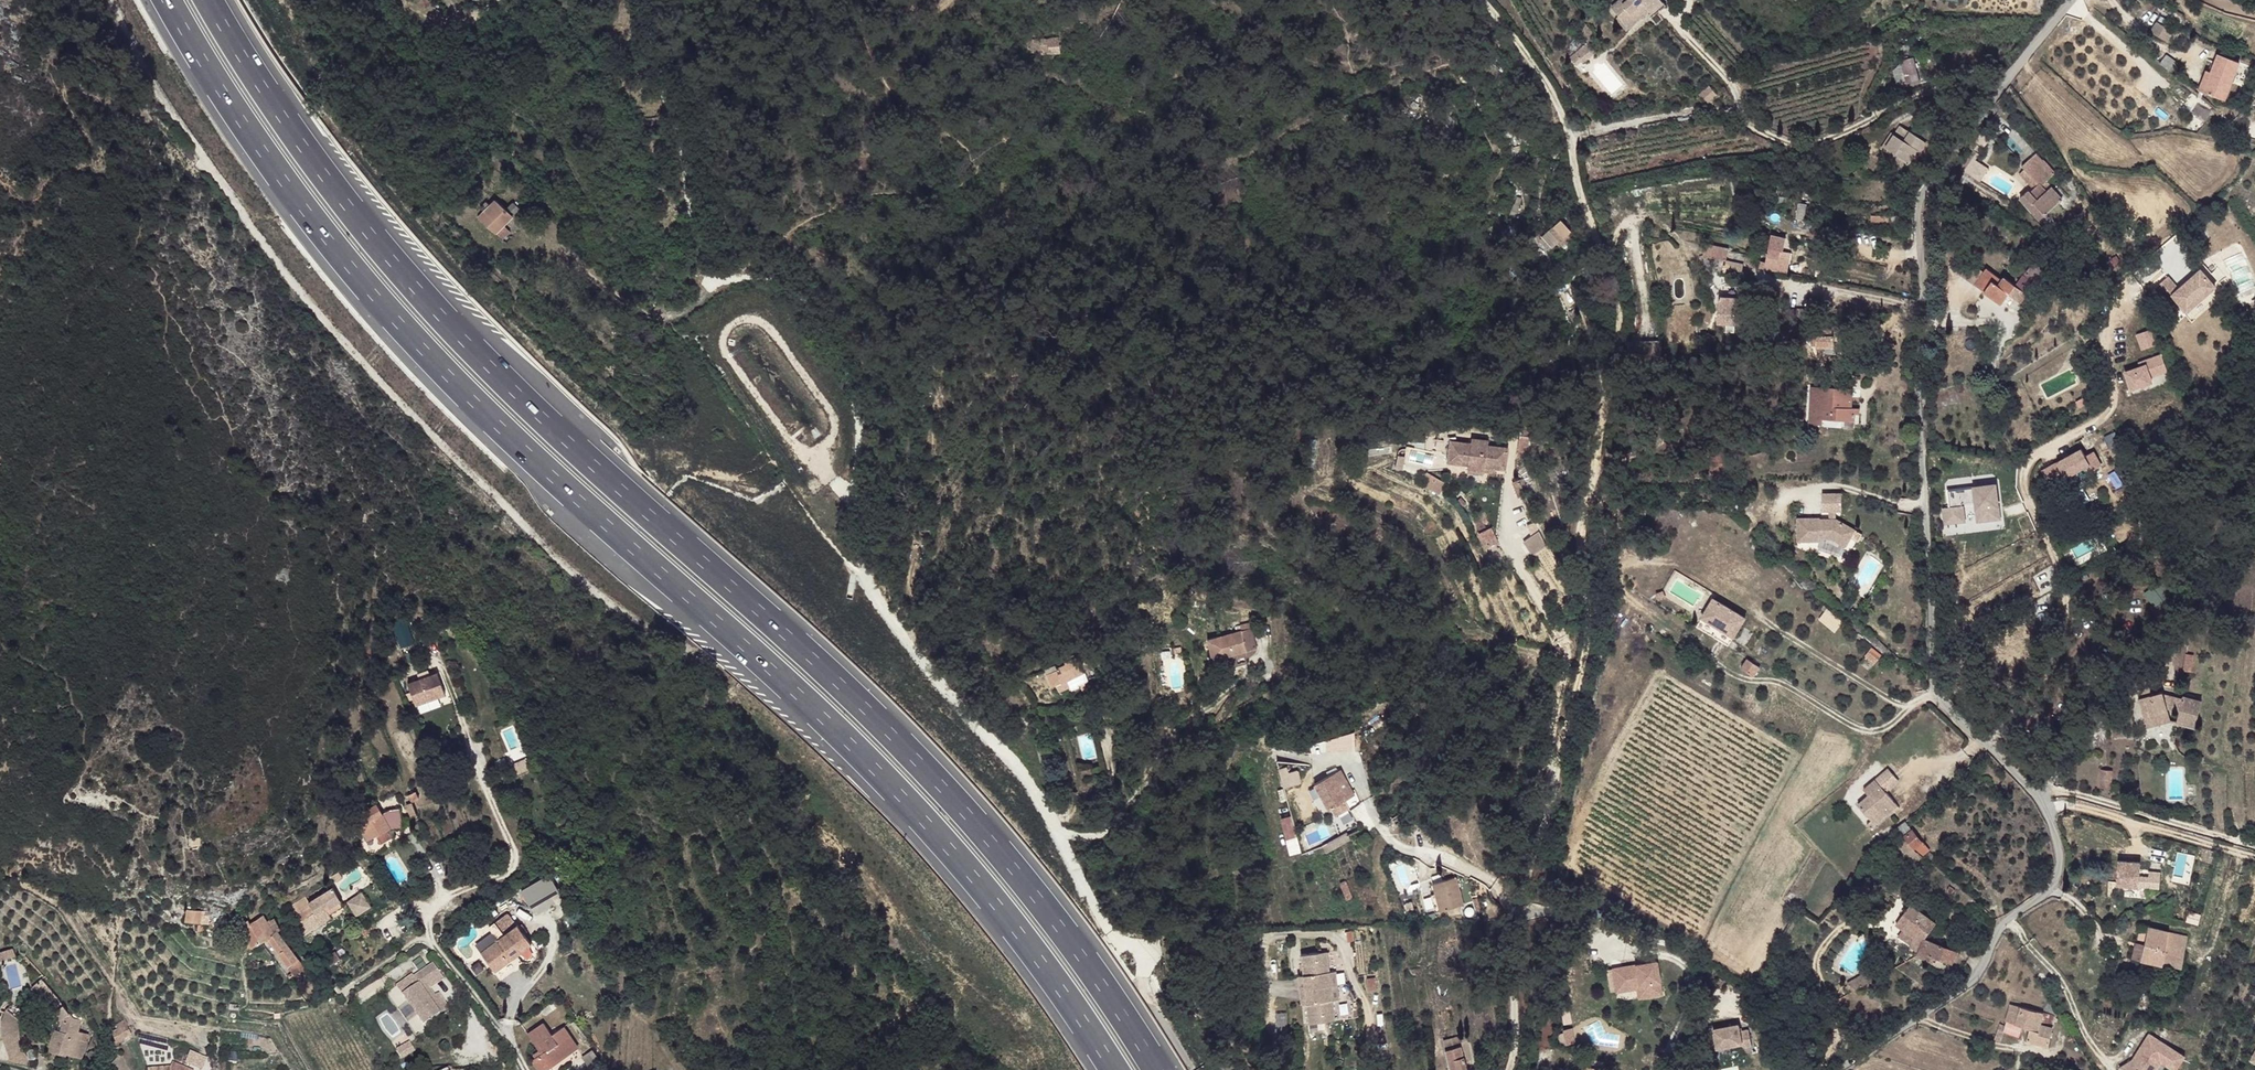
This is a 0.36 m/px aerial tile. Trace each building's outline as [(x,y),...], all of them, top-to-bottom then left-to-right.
[(1640,0),(1619,0),(1611,7),(1627,26),(1647,8),(1640,0)] [(1662,0),(1640,0),(1647,8),(1652,13),(1664,3),(1662,0)] [(1652,13),(1647,8),(1627,26),(1631,30),(1652,13)] [(2166,20),(2161,17),(2158,21),(2163,25),(2166,20)] [(2151,32),(2167,41),(2173,31),(2163,25),(2157,21),(2151,32)] [(1595,37),(1583,22),(1576,27),(1588,42),(1589,42),(1595,37)] [(1059,42),(1059,35),(1045,36),(1046,51),(1059,51),(1059,47),(1062,46),(1062,42),(1059,42)] [(1046,51),(1045,36),(1031,36),(1031,49),(1041,52),(1046,51)] [(1597,51),(1589,42),(1588,42),(1575,52),(1582,60),(1584,63),(1597,51)] [(1582,60),(1575,52),(1569,57),(1576,65),(1582,60)] [(2240,62),(2218,54),(2211,72),(2204,92),(2225,100),(2240,62)] [(2166,55),(2160,64),(2172,73),(2179,64),(2166,55)] [(1919,82),(1913,58),(1902,60),(1897,66),(1893,70),(1897,85),(1908,83),(1908,84),(1919,82)] [(2204,92),(2211,72),(2206,70),(2198,90),(2204,92)] [(1708,86),(1700,93),(1708,103),(1717,96),(1708,86)] [(1348,113),(1341,107),(1337,113),(1344,118),(1348,113)] [(1924,141),(1901,125),(1886,147),(1909,163),(1924,141)] [(1991,136),(1985,132),(1981,132),(1975,142),(1977,144),(1982,147),(1983,147),(1991,136)] [(1927,143),(1924,141),(1915,155),(1918,157),(1927,143)] [(1982,147),(1977,144),(1973,150),(1978,152),(1982,147)] [(1978,152),(1973,150),(1960,168),(1980,182),(1989,168),(1975,158),(1979,153),(1978,152)] [(2055,173),(2043,159),(2042,160),(2036,153),(2030,158),(2021,166),(2023,169),(2019,174),(2033,189),(2030,192),(2028,190),(2020,197),(2040,220),(2062,199),(2046,181),(2055,173)] [(504,207),(496,198),(489,203),(485,199),(480,204),(484,209),(478,215),(494,231),(503,223),(518,207),(512,200),(504,207)] [(1804,220),(1806,205),(1799,203),(1796,218),(1804,220)] [(1889,216),(1871,215),(1871,226),(1889,227),(1889,216)] [(1556,222),(1544,234),(1546,255),(1568,234),(1556,222)] [(512,231),(503,223),(494,231),(493,232),(501,241),(512,231)] [(2131,233),(2135,237),(2140,231),(2136,228),(2131,233)] [(1546,255),(1544,234),(1535,243),(1546,255)] [(1729,248),(1706,243),(1703,255),(1711,257),(1726,260),(1729,248)] [(1776,271),(1780,250),(1769,248),(1766,262),(1761,261),(1760,268),(1766,269),(1776,271)] [(1781,272),(1785,251),(1780,250),(1776,271),(1781,272)] [(1744,264),(1726,260),(1723,272),(1741,276),(1744,264)] [(1984,271),(1970,261),(1960,275),(1974,285),(1984,271)] [(2047,273),(2034,263),(2024,276),(2033,284),(2036,286),(2047,273)] [(2002,279),(1986,268),(1984,271),(1974,285),(2002,304),(2009,294),(2021,301),(2033,284),(2024,276),(2022,275),(2019,278),(2015,284),(2012,282),(2004,276),(2002,279)] [(2216,291),(2200,272),(2179,291),(2167,278),(2155,289),(2173,310),(2177,306),(2186,316),(2216,291)] [(1742,298),(1719,296),(1718,323),(1727,323),(1735,323),(1736,316),(1741,317),(1742,298)] [(1735,323),(1727,323),(1726,331),(1734,331),(1735,323)] [(2080,335),(2085,342),(2089,338),(2084,332),(2080,335)] [(1816,346),(1816,347),(1834,348),(1834,336),(1817,336),(1816,346)] [(2156,358),(2153,342),(2137,345),(2139,361),(2156,358)] [(2133,379),(2118,382),(2122,400),(2143,395),(2142,390),(2160,386),(2157,369),(2138,373),(2139,377),(2133,379)] [(1845,389),(1845,379),(1834,379),(1834,388),(1811,387),(1809,423),(1822,424),(1823,419),(1846,420),(1855,420),(1856,414),(1856,408),(1852,408),(1853,389),(1845,389)] [(1465,439),(1445,437),(1443,457),(1462,460),(1462,465),(1479,467),(1479,462),(1489,464),(1499,464),(1502,444),(1481,441),(1482,437),(1465,435),(1465,439)] [(1522,441),(1514,440),(1513,448),(1521,449),(1522,441)] [(2081,450),(2043,475),(2053,489),(2089,465),(2093,471),(2102,465),(2093,451),(2085,457),(2081,450)] [(1724,451),(1709,451),(1710,474),(1734,474),(1733,458),(1724,457),(1724,451)] [(1398,457),(1391,456),(1390,462),(1396,464),(1398,457)] [(1440,478),(1423,462),(1420,466),(1423,468),(1424,472),(1420,476),(1432,487),(1440,478)] [(1514,475),(1508,477),(1515,492),(1521,490),(1514,475)] [(1994,482),(1947,490),(1950,506),(1944,507),(1947,522),(1960,520),(1963,514),(1962,502),(1976,500),(1979,519),(2000,515),(1994,482)] [(1842,511),(1842,493),(1822,494),(1822,511),(1830,511),(1836,511),(1842,511)] [(1487,518),(1484,509),(1474,515),(1478,523),(1483,520),(1487,518)] [(1820,518),(1797,519),(1798,542),(1820,541),(1820,539),(1832,538),(1846,546),(1855,530),(1837,519),(1830,519),(1820,519),(1820,518)] [(1498,539),(1492,523),(1489,524),(1481,528),(1487,543),(1498,539)] [(929,536),(930,527),(920,526),(918,535),(929,536)] [(1487,543),(1481,528),(1476,530),(1483,545),(1487,543)] [(1525,541),(1532,556),(1547,549),(1540,534),(1525,541)] [(2209,597),(2202,593),(2197,590),(2193,594),(2195,596),(2196,598),(2196,600),(2204,605),(2209,597)] [(1728,646),(1745,617),(1713,598),(1696,627),(1728,646)] [(1838,630),(1846,620),(1830,609),(1823,619),(1838,630)] [(2201,633),(2202,624),(2192,622),(2190,631),(2201,633)] [(1251,653),(1247,632),(1211,639),(1215,660),(1251,653)] [(1866,656),(1875,663),(1881,654),(1872,647),(1866,656)] [(1087,669),(1081,653),(1077,654),(1084,670),(1087,669)] [(1084,670),(1077,654),(1067,659),(1068,660),(1074,674),(1084,670)] [(2190,672),(2193,655),(2186,654),(2183,670),(2190,672)] [(1760,666),(1747,658),(1741,667),(1754,676),(1760,666)] [(1074,674),(1068,660),(1057,665),(1058,669),(1063,679),(1071,676),(1074,674)] [(1063,679),(1058,669),(1048,673),(1053,685),(1063,679)] [(442,673),(412,683),(419,705),(449,694),(442,673)] [(1074,681),(1071,676),(1063,679),(1065,684),(1074,681)] [(1074,683),(1074,681),(1065,684),(1063,679),(1053,685),(1062,690),(1074,683)] [(2152,694),(2150,687),(2137,691),(2139,698),(2152,694)] [(2163,694),(2163,691),(2152,694),(2139,698),(2143,715),(2155,712),(2156,717),(2169,713),(2167,708),(2179,711),(2176,722),(2195,727),(2201,701),(2183,696),(2182,698),(2182,702),(2164,698),(2163,694)] [(425,711),(443,705),(440,698),(423,704),(425,711)] [(1113,720),(1111,712),(1105,714),(1107,722),(1113,720)] [(2169,713),(2156,717),(2155,712),(2143,715),(2147,727),(2171,720),(2169,713)] [(1303,769),(1295,771),(1292,759),(1281,761),(1286,787),(1306,783),(1303,769)] [(1900,808),(1886,791),(1899,780),(1888,768),(1875,779),(1880,784),(1858,804),(1872,820),(1876,825),(1892,811),(1894,813),(1900,808)] [(1338,800),(1347,795),(1332,769),(1306,785),(1321,810),(1324,808),(1338,800)] [(2101,770),(2100,787),(2111,788),(2112,770),(2101,770)] [(1880,784),(1875,779),(1864,789),(1868,794),(1880,784)] [(413,788),(415,795),(423,791),(420,785),(413,788)] [(358,809),(370,829),(377,826),(392,817),(398,813),(392,801),(387,804),(381,795),(358,809)] [(1338,800),(1324,808),(1329,816),(1343,809),(1338,800)] [(392,801),(398,813),(409,815),(409,801),(392,801)] [(1293,815),(1283,818),(1289,839),(1300,836),(1293,815)] [(377,826),(384,834),(400,826),(392,817),(377,826)] [(1876,825),(1872,820),(1867,824),(1871,829),(1876,825)] [(1921,841),(1906,821),(1905,821),(1897,828),(1905,838),(1914,849),(1917,852),(1922,856),(1929,849),(1922,840),(1921,841)] [(1406,835),(1404,827),(1395,830),(1398,837),(1406,835)] [(1914,849),(1905,838),(1892,851),(1904,865),(1908,861),(1917,852),(1914,849)] [(1922,856),(1917,852),(1908,861),(1913,866),(1922,856)] [(2140,862),(2118,860),(2116,885),(2138,886),(2139,876),(2140,862)] [(1459,902),(1452,875),(1428,880),(1431,891),(1434,909),(1459,902)] [(2160,877),(2139,876),(2138,886),(2159,888),(2160,877)] [(338,887),(341,890),(344,890),(337,877),(333,880),(338,887)] [(299,904),(303,908),(338,887),(333,880),(311,891),(313,896),(299,904)] [(351,893),(360,909),(374,901),(367,886),(351,893)] [(299,913),(303,921),(333,908),(331,903),(328,897),(331,894),(335,894),(341,890),(338,887),(303,908),(299,913)] [(328,897),(331,903),(345,896),(341,890),(335,894),(331,894),(328,897)] [(1434,909),(1431,891),(1426,892),(1429,910),(1434,909)] [(186,902),(185,915),(196,916),(200,917),(201,905),(186,902)] [(267,928),(290,956),(300,947),(279,919),(275,921),(265,905),(250,914),(253,917),(263,931),(267,928)] [(1936,924),(1910,905),(1904,914),(1896,924),(1903,929),(1913,937),(1910,945),(1919,951),(1924,938),(1925,939),(1936,924)] [(196,916),(196,924),(204,925),(205,918),(200,917),(196,916)] [(242,924),(253,937),(263,931),(253,917),(242,924)] [(484,953),(495,967),(532,942),(517,920),(491,938),(496,945),(484,953)] [(2188,935),(2149,927),(2145,944),(2142,961),(2182,969),(2188,935)] [(1913,937),(1903,929),(1897,936),(1910,945),(1913,937)] [(480,946),(484,953),(496,945),(491,938),(480,946)] [(1925,939),(1924,938),(1919,951),(1918,954),(1935,962),(1937,956),(1952,962),(1956,950),(1925,939)] [(334,942),(324,947),(328,954),(338,950),(334,942)] [(2142,961),(2145,944),(2137,942),(2134,959),(2142,961)] [(1323,949),(1298,951),(1301,972),(1302,986),(1328,983),(1323,949)] [(404,989),(421,1021),(438,1010),(430,996),(423,984),(428,981),(443,972),(436,960),(416,972),(420,979),(404,989)] [(1652,962),(1608,972),(1612,988),(1635,983),(1636,987),(1640,986),(1643,999),(1659,995),(1652,962)] [(1872,969),(1847,983),(1848,983),(1856,989),(1876,978),(1872,969)] [(1301,972),(1293,973),(1295,987),(1302,986),(1301,972)] [(1373,977),(1364,978),(1366,989),(1374,988),(1373,977)] [(428,981),(423,984),(430,996),(435,993),(428,981)] [(50,982),(41,988),(46,997),(43,999),(61,1027),(59,1038),(52,1036),(46,1054),(45,1060),(63,1065),(63,1064),(79,1068),(84,1051),(78,1049),(80,1042),(77,1041),(80,1027),(73,1024),(50,982)] [(1328,983),(1302,986),(1307,1020),(1332,1017),(1328,983)] [(1635,983),(1612,988),(1613,995),(1634,991),(1636,1000),(1643,999),(1640,986),(1636,987),(1635,983)] [(1856,989),(1848,983),(1845,988),(1851,992),(1856,989)] [(2141,1000),(2145,985),(2137,983),(2133,997),(2141,1000)] [(1302,986),(1295,987),(1297,1002),(1304,1001),(1302,986)] [(2041,1012),(2011,1003),(2006,1021),(2022,1026),(2030,1029),(2027,1039),(2048,1046),(2055,1016),(2059,1013),(2054,1004),(2051,999),(2041,1012)] [(21,1016),(5,1012),(7,1028),(18,1058),(32,1050),(21,1016)] [(119,1034),(135,1026),(130,1016),(115,1024),(119,1034)] [(531,1030),(538,1040),(552,1031),(545,1019),(531,1030)] [(2022,1026),(2006,1021),(2005,1025),(2003,1030),(2019,1036),(2022,1026)] [(552,1031),(559,1039),(571,1031),(564,1023),(552,1031)] [(1739,1025),(1713,1030),(1717,1049),(1742,1044),(1743,1048),(1752,1047),(1749,1030),(1740,1032),(1739,1025)] [(1562,1031),(1563,1044),(1579,1043),(1578,1029),(1562,1031)] [(393,1040),(401,1048),(410,1037),(401,1030),(393,1040)] [(536,1056),(540,1063),(564,1048),(559,1039),(552,1031),(538,1040),(540,1045),(537,1048),(540,1054),(536,1056)] [(559,1039),(564,1048),(577,1039),(571,1031),(559,1039)] [(2184,1055),(2144,1031),(2121,1069),(2156,1069),(2160,1064),(2170,1069),(2174,1069),(2184,1055)] [(1458,1045),(1456,1035),(1441,1038),(1443,1048),(1458,1045)] [(403,1057),(416,1051),(412,1042),(398,1048),(403,1057)] [(1458,1045),(1443,1048),(1441,1049),(1444,1069),(1456,1069),(1463,1069),(1458,1045)] [(124,1069),(125,1069),(132,1065),(120,1048),(114,1055),(124,1069)] [(210,1057),(191,1049),(185,1063),(203,1069),(205,1069),(210,1057)] [(449,1062),(443,1065),(441,1061),(437,1063),(438,1067),(433,1069),(453,1069),(449,1062)]
